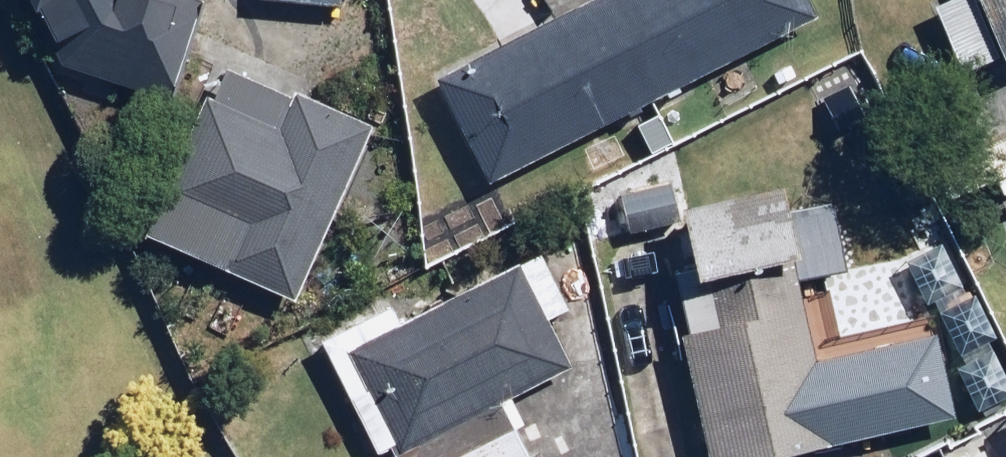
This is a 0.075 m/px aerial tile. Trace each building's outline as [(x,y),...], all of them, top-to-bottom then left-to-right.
[(56,63),(179,98),(207,0),(29,0),(56,63)] [(809,0),(586,0),(440,72),(492,178),(817,18),(809,0)] [(934,4),(964,75),(1005,58),(1005,0),(945,0),(934,4)] [(302,299),(367,126),(209,67),(144,239),(302,299)] [(688,207),(702,275),(805,254),(791,186),(688,207)] [(536,256),(409,319),(399,299),(320,338),(379,456),(525,456),(512,429),(524,423),(511,398),(577,366),(551,315),(563,309),(536,256)] [(685,343),(713,456),(773,456),(871,433),(869,427),(903,419),(894,380),(861,388),(852,349),(817,357),(797,275),(697,300),(706,337),(685,343)] [(975,282),(917,312),(975,424),(1005,408),(1005,341),(975,282)]
